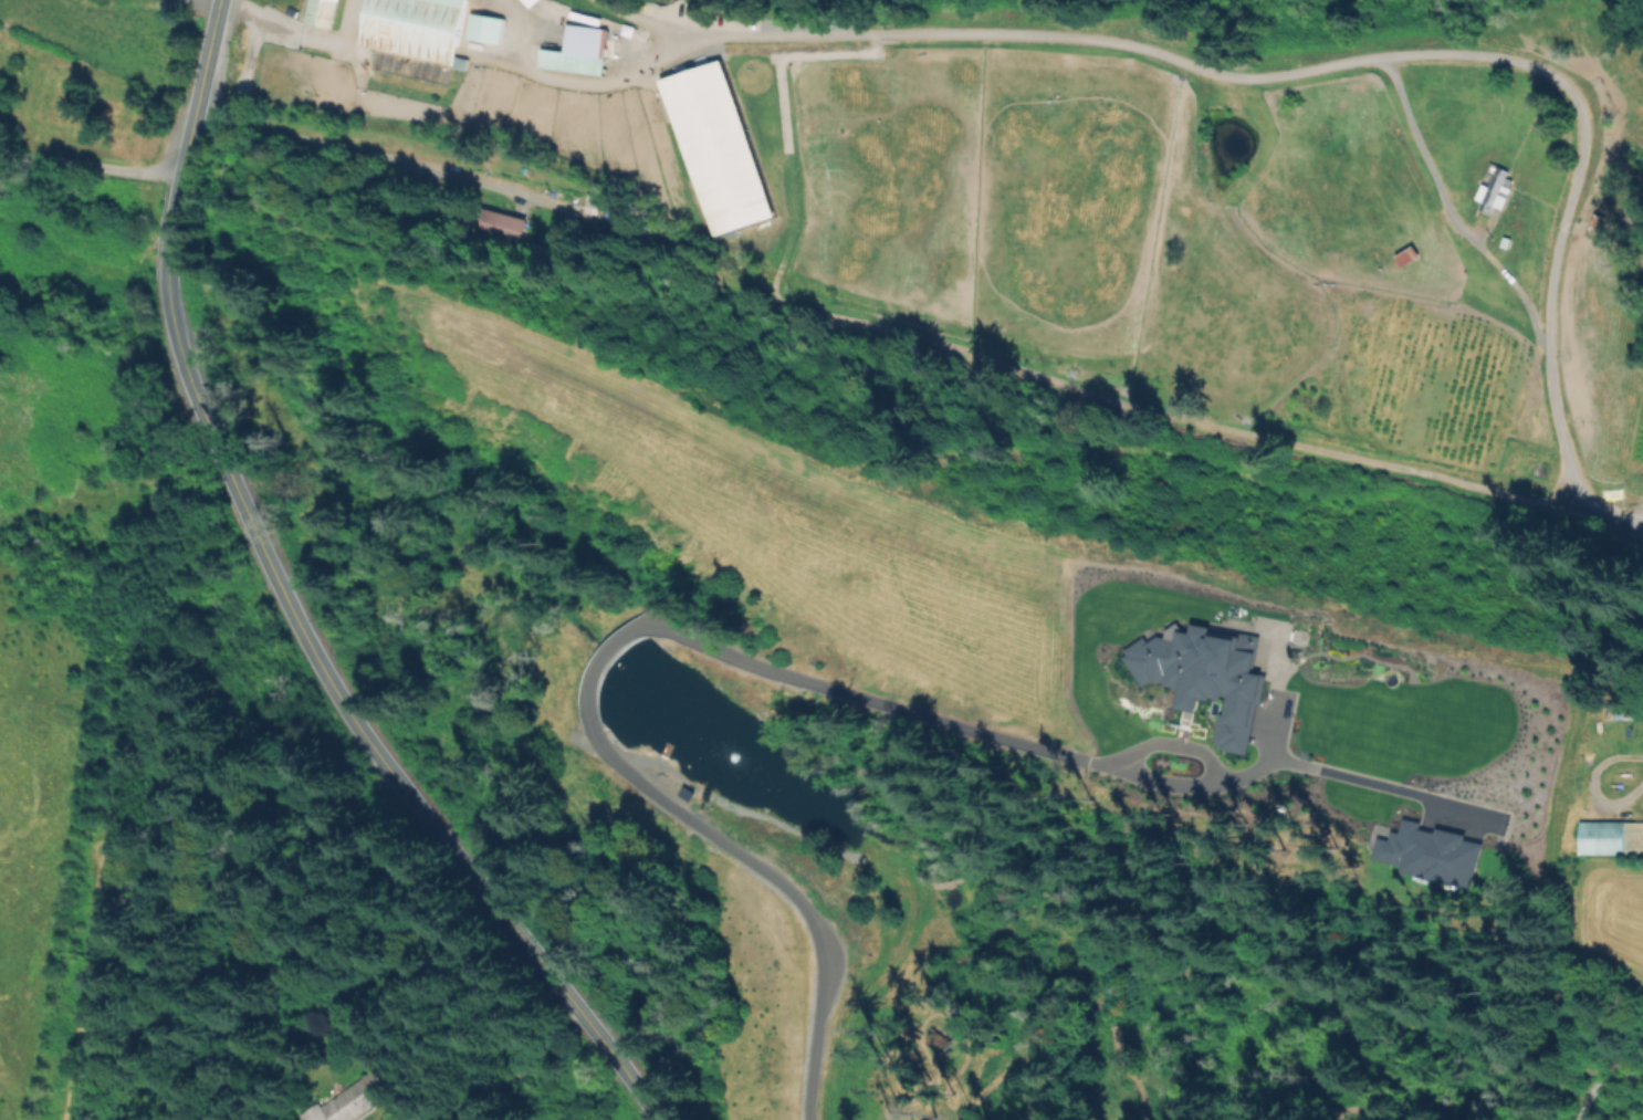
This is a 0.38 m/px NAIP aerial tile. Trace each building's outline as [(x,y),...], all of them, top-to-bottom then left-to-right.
[(360,44),(371,0),(468,0),(453,66),(360,44)] [(505,21),(502,42),(471,36),(474,15),(505,21)] [(610,31),(605,76),(543,67),(546,49),(566,51),(571,25),(610,31)] [(659,82),(723,61),(777,219),(713,241),(659,82)] [(1514,184),(1501,209),(1495,207),(1492,213),(1480,208),(1484,201),(1478,199),(1485,185),(1490,188),(1500,167),(1510,171),(1507,180),(1514,184)] [(527,219),(521,244),(478,233),(483,208),(527,219)] [(1513,239),(1510,249),(1503,247),(1505,237),(1513,239)] [(1568,745),(1567,754),(1556,754),(1556,744),(1568,745)] [(1642,857),(1642,824),(1575,824),(1575,857),(1642,857)] [(941,1058),(953,1039),(933,1026),(921,1046),(941,1058)] [(394,1091),(350,1119),(303,1119),(299,1112),(317,1101),(321,1105),(377,1066),(394,1091)]
